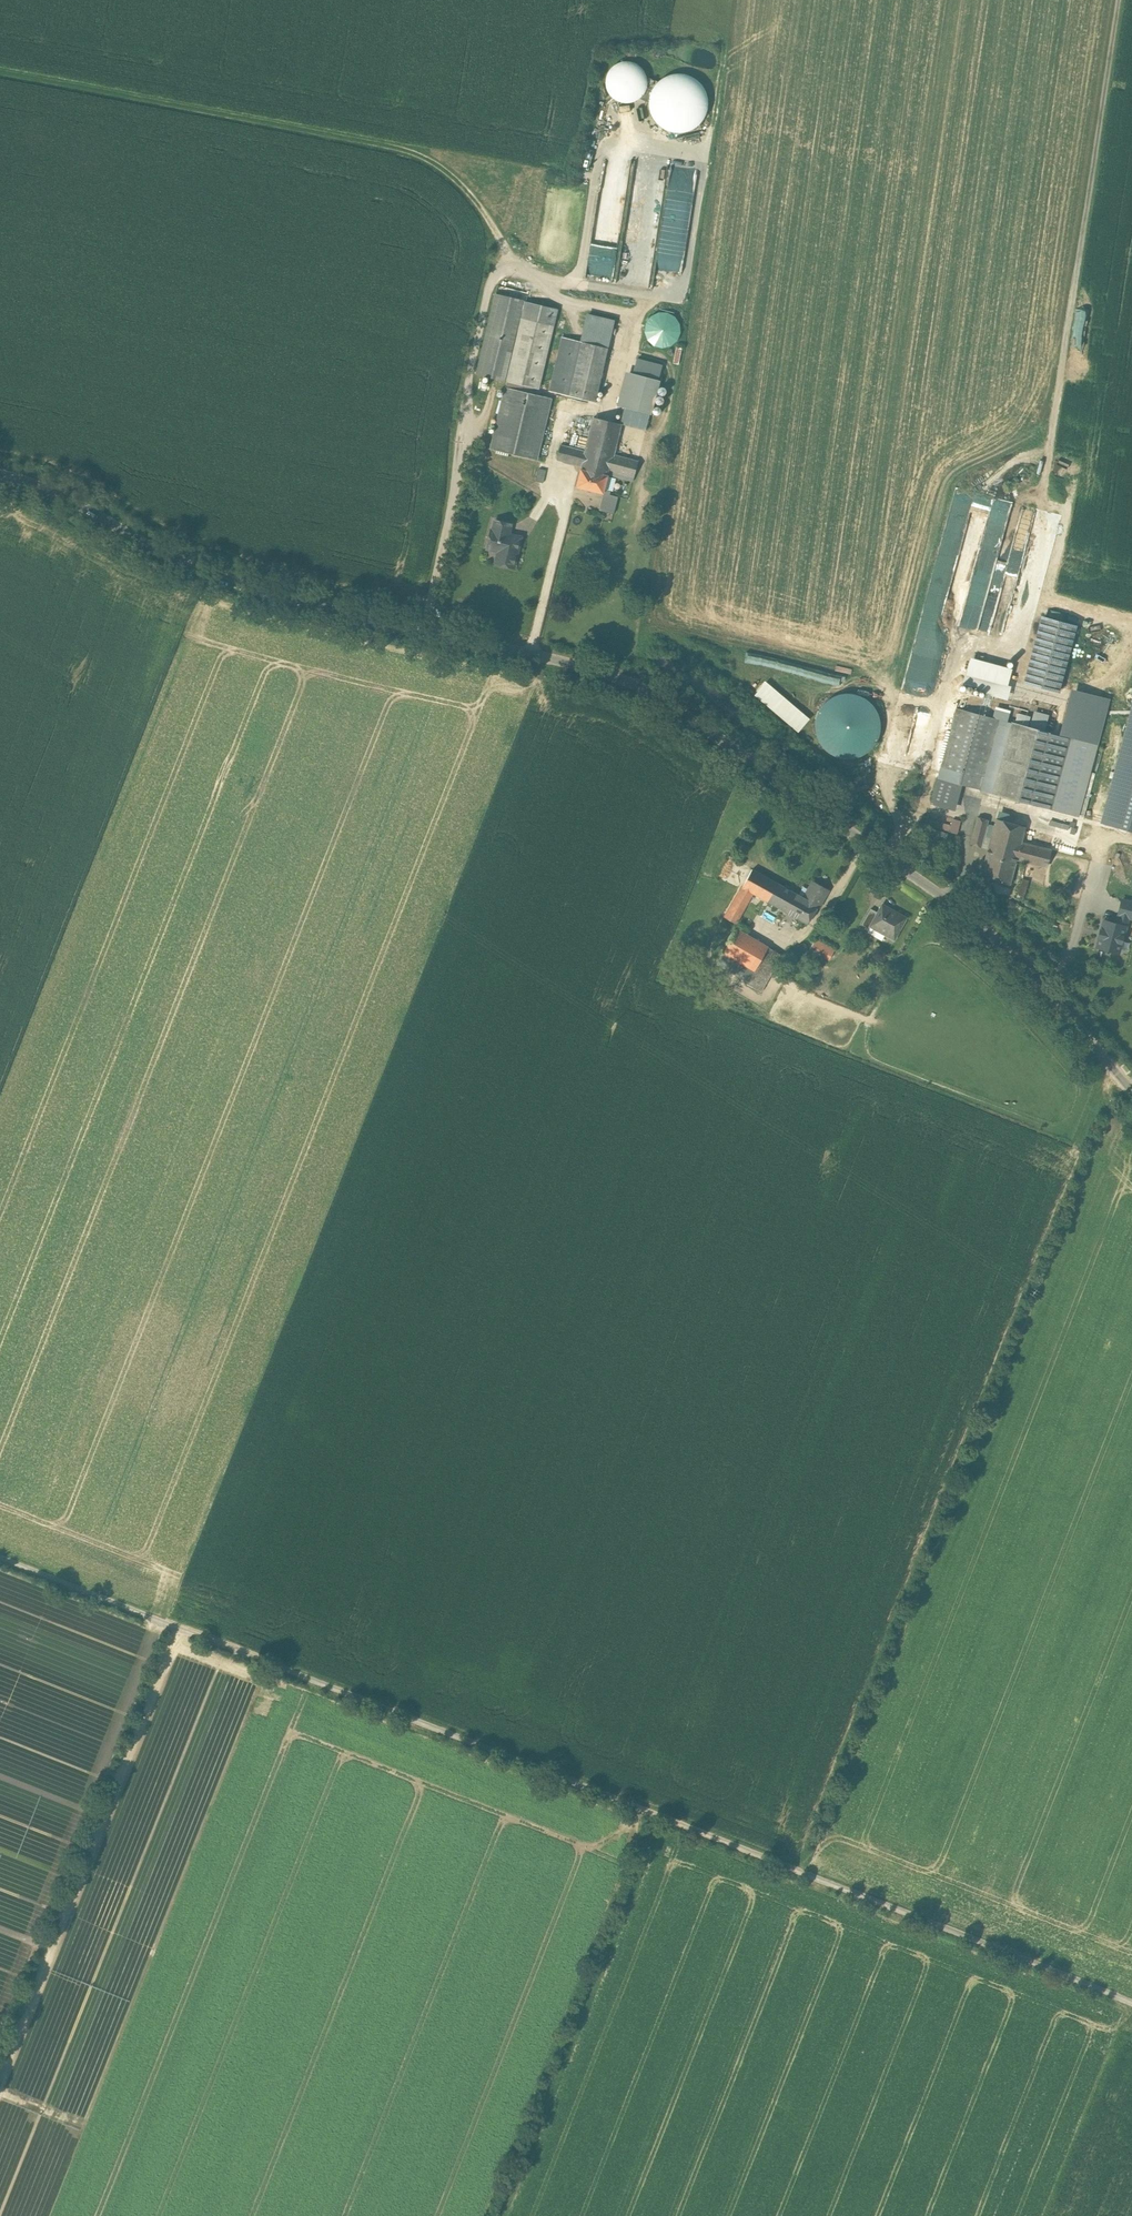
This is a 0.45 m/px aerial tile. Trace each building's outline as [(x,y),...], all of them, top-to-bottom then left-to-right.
[(640,95),(642,93),(643,92),(644,90),(645,88),(646,87),(647,85),(648,82),(648,80),(648,79),(648,75),(647,74),(647,72),(646,70),(645,68),(643,66),(642,64),(641,63),(640,62),(638,61),(637,60),(635,59),(633,59),(631,58),(629,58),(627,58),(624,58),(622,59),(620,59),(618,60),(617,61),(615,62),(614,63),(612,64),(611,66),(610,67),(609,68),(609,70),(607,72),(607,75),(607,77),(606,79),(607,81),(607,83),(608,86),(608,87),(610,90),(612,92),(613,94),(614,95),(616,96),(617,97),(619,98),(621,98),(623,99),(626,99),(628,99),(630,99),(632,99),(634,98),(636,97),(639,96),(640,95)] [(699,122),(702,120),(703,117),(705,116),(706,113),(707,111),(708,108),(709,104),(710,102),(710,99),(709,95),(709,93),(708,91),(707,88),(706,85),(704,82),(702,79),(700,78),(698,76),(696,75),(694,74),(692,73),(689,72),(687,71),(683,71),(681,71),(677,71),(674,72),(671,73),(668,74),(666,75),(664,76),(663,78),(661,79),(660,80),(659,82),(657,83),(656,85),(655,87),(654,91),(653,95),(652,97),(652,100),(653,102),(653,105),(654,109),(655,111),(657,116),(660,119),(661,120),(663,122),(665,123),(667,125),(670,126),(672,127),(676,128),(679,128),(682,128),(684,128),(688,127),(690,127),(693,126),(697,123),(699,122)] [(660,80),(648,75),(648,79),(648,80),(648,82),(647,85),(646,87),(645,88),(644,90),(643,92),(642,93),(640,95),(639,96),(652,100),(652,97),(653,95),(654,91),(655,87),(656,85),(657,83),(659,82),(660,80)] [(581,170),(587,171),(592,150),(586,149),(581,170)] [(684,260),(694,166),(671,164),(662,246),(665,247),(665,246),(669,247),(668,258),(684,260)] [(588,276),(604,279),(605,272),(613,274),(614,268),(608,267),(608,266),(595,264),(596,257),(591,256),(588,276)] [(526,301),(496,294),(477,374),(507,381),(522,318),(526,301)] [(557,308),(526,301),(522,318),(553,325),(557,308)] [(681,339),(682,332),(681,326),(677,321),(671,317),(665,316),(659,317),(653,321),(650,326),(648,333),(650,339),(653,345),(659,348),(665,349),(672,348),(677,344),(681,339)] [(617,323),(591,317),(584,343),(610,350),(617,323)] [(553,325),(522,318),(507,381),(529,386),(538,388),(553,325)] [(564,338),(550,390),(570,395),(584,343),(564,338)] [(610,350),(584,343),(570,395),(596,402),(610,350)] [(665,368),(638,361),(634,376),(661,383),(665,368)] [(661,383),(634,376),(626,408),(653,415),(661,383)] [(529,386),(507,381),(506,387),(527,392),(529,386)] [(527,392),(506,387),(491,448),(536,459),(550,398),(527,392)] [(653,415),(626,408),(621,426),(626,428),(648,433),(653,415)] [(664,415),(664,414),(664,412),(663,411),(661,410),(660,410),(658,410),(657,411),(656,412),(656,414),(656,415),(657,416),(658,417),(660,418),(661,417),(663,416),(664,415)] [(621,426),(595,420),(587,452),(583,464),(611,471),(614,472),(613,476),(635,482),(640,464),(618,458),(613,457),(621,426)] [(621,426),(613,457),(618,458),(626,428),(621,426)] [(570,447),(562,445),(558,460),(566,462),(570,447)] [(611,471),(583,464),(587,452),(570,447),(566,462),(583,466),(578,487),(605,494),(611,471)] [(1057,475),(1091,475),(1091,463),(1058,463),(1057,475)] [(546,469),(540,467),(537,480),(543,482),(546,469)] [(620,497),(605,494),(601,511),(615,515),(620,497)] [(510,524),(495,520),(493,531),(508,534),(510,524)] [(493,531),(491,530),(487,548),(498,551),(496,563),(513,567),(520,537),(508,534),(493,531)] [(1068,539),(1056,537),(1053,554),(1060,556),(1062,545),(1066,546),(1068,539)] [(1018,584),(974,575),(955,688),(998,696),(1018,584)] [(1049,619),(1032,683),(1059,691),(1076,626),(1049,619)] [(754,694),(799,731),(811,716),(765,680),(754,694)] [(849,692),(823,701),(815,725),(824,750),(851,758),(872,750),(879,728),(877,725),(878,722),(870,698),(849,692)] [(1008,719),(1015,720),(1017,711),(1032,715),(1033,711),(1012,705),(1008,719)] [(1000,719),(957,708),(938,778),(959,784),(981,789),(1000,719)] [(1050,733),(1022,725),(1003,796),(1052,809),(1070,739),(1050,734),(1050,733)] [(959,784),(938,778),(931,802),(953,807),(959,784)] [(930,817),(928,825),(958,832),(961,819),(952,817),(951,822),(930,817)] [(987,819),(978,817),(971,843),(980,846),(987,819)] [(1025,827),(997,819),(981,876),(1009,884),(1016,858),(1021,842),(1025,827)] [(1051,819),(1049,825),(1057,827),(1056,830),(1073,835),(1076,826),(1051,819)] [(1051,850),(1021,842),(1016,858),(1046,866),(1051,850)] [(795,893),(752,869),(725,917),(735,923),(752,892),(786,911),(795,893)] [(1017,876),(1010,894),(1015,897),(1022,879),(1017,876)] [(1017,898),(1023,900),(1030,879),(1023,877),(1017,898)] [(829,889),(817,882),(807,900),(795,893),(786,911),(808,923),(817,906),(819,907),(829,889)] [(1122,896),(1117,916),(1131,920),(1131,899),(1122,896)] [(906,917),(882,904),(877,912),(870,926),(871,926),(894,939),(906,917)] [(871,908),(862,924),(869,928),(871,926),(870,926),(877,912),(871,908)] [(1126,926),(1104,920),(1101,930),(1100,929),(1098,936),(1099,937),(1096,946),(1119,952),(1126,926)] [(782,955),(736,928),(717,963),(748,981),(746,984),(760,992),(782,955)] [(835,950),(815,939),(807,954),(816,959),(820,954),(829,959),(835,950)]
